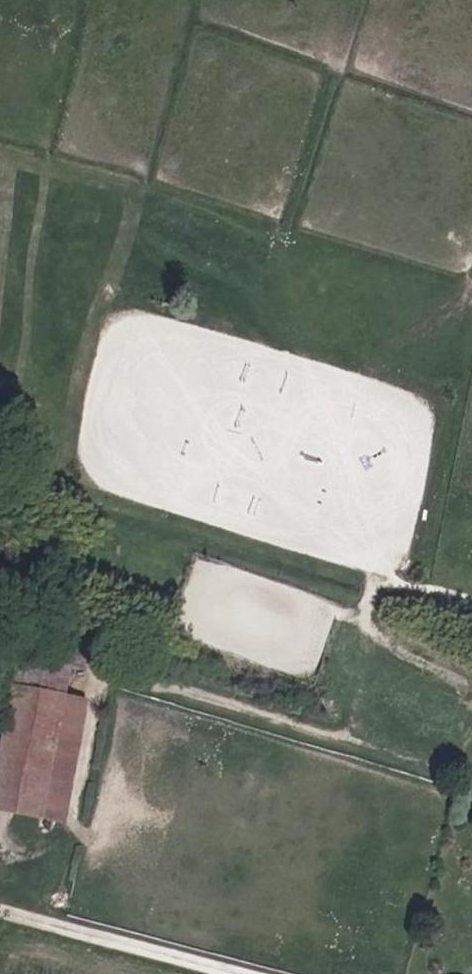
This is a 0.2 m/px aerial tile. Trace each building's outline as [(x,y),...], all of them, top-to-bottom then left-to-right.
[(56,848),(86,694),(10,682),(0,732),(0,838),(56,848)]
